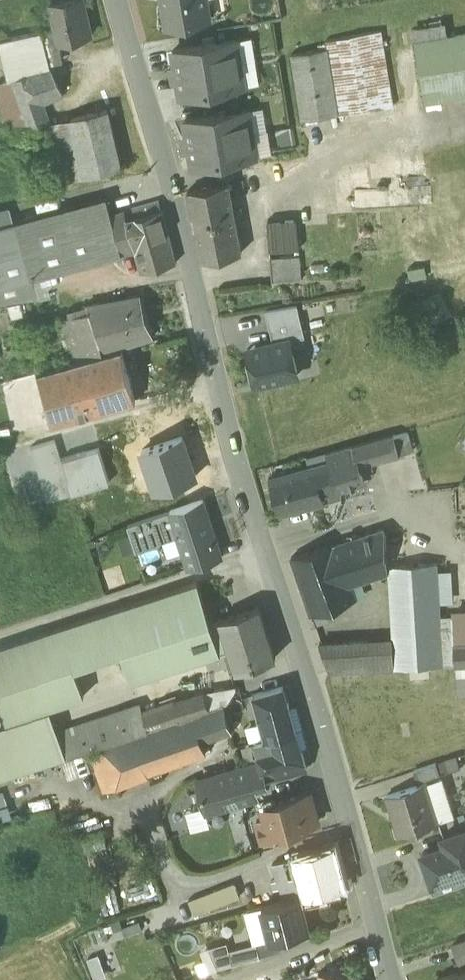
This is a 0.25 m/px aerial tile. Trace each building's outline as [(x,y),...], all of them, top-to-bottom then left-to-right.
[(58,42),(91,34),(83,0),(67,0),(49,4),(54,27),(57,40),(58,42)] [(210,18),(207,0),(164,0),(165,3),(163,3),(167,26),(210,18)] [(210,18),(219,17),(216,0),(207,0),(210,18)] [(410,26),(413,41),(448,35),(445,20),(410,26)] [(11,78),(30,131),(46,125),(46,124),(38,101),(60,93),(62,97),(63,97),(48,65),(58,63),(53,43),(53,41),(57,40),(54,27),(39,31),(0,43),(0,49),(11,78)] [(325,39),(327,47),(338,113),(393,105),(380,29),(325,39)] [(423,101),(464,94),(464,32),(448,35),(413,41),(423,101)] [(252,36),(236,39),(243,85),(260,82),(252,36)] [(178,79),(180,96),(243,85),(236,39),(173,49),(175,66),(171,67),(173,80),(178,79)] [(302,119),(338,113),(327,47),(291,52),(302,119)] [(30,131),(11,78),(0,82),(0,106),(11,138),(30,131)] [(264,106),(248,109),(255,155),(271,152),(264,106)] [(69,118),(83,176),(122,167),(108,108),(69,118)] [(189,149),(192,166),(255,155),(248,109),(184,119),(187,136),(183,137),(185,150),(189,149)] [(69,118),(46,124),(46,125),(58,182),(83,176),(69,118)] [(187,190),(201,260),(242,252),(228,182),(187,190)] [(0,225),(0,245),(17,241),(27,278),(35,276),(42,274),(121,252),(110,213),(111,213),(106,197),(12,222),(0,225)] [(110,213),(121,252),(135,249),(126,219),(161,209),(161,208),(159,199),(111,213),(110,213)] [(12,222),(8,207),(0,209),(0,225),(12,222)] [(141,271),(141,272),(176,261),(162,208),(161,208),(161,209),(126,219),(135,249),(142,270),(141,271)] [(267,220),(269,251),(299,249),(297,218),(267,220)] [(35,276),(27,278),(17,241),(0,245),(0,302),(40,297),(35,276)] [(270,257),(272,280),(301,279),(299,255),(270,257)] [(35,276),(40,297),(48,295),(42,274),(35,276)] [(113,300),(126,345),(153,336),(140,295),(113,300)] [(85,305),(86,309),(87,313),(101,352),(102,352),(126,345),(113,300),(85,305)] [(265,309),(272,342),(289,338),(289,339),(305,336),(297,304),(265,309)] [(101,352),(87,313),(84,313),(60,320),(74,362),(102,354),(102,352),(101,352)] [(249,354),(256,384),(298,374),(289,339),(289,338),(272,342),(262,344),(264,350),(249,354)] [(247,348),(249,354),(264,350),(262,344),(247,348)] [(46,417),(48,423),(134,398),(120,349),(102,354),(74,362),(71,363),(34,373),(46,417)] [(393,435),(398,453),(411,450),(406,432),(393,435)] [(393,435),(353,446),(358,463),(398,453),(393,435)] [(195,476),(192,466),(181,436),(141,450),(155,490),(174,484),(195,476)] [(34,447),(42,474),(67,466),(64,459),(58,439),(34,447)] [(363,481),(358,463),(353,446),(327,453),(329,459),(334,475),(338,489),(363,481)] [(99,448),(64,459),(67,466),(75,493),(109,482),(99,448)] [(318,479),(334,475),(329,459),(269,477),(280,515),(325,501),(318,479)] [(75,493),(67,466),(42,474),(50,500),(75,493)] [(195,476),(174,484),(182,507),(204,499),(193,466),(192,466),(195,476)] [(318,479),(325,501),(340,496),(338,489),(334,475),(318,479)] [(182,507),(173,510),(180,531),(186,549),(192,567),(222,556),(204,499),(182,507)] [(161,538),(180,531),(173,510),(128,525),(130,533),(134,546),(161,538)] [(381,528),(331,545),(343,582),(349,580),(351,584),(387,572),(387,554),(386,554),(385,532),(385,530),(382,528),(381,528)] [(180,531),(161,538),(167,556),(186,549),(180,531)] [(134,546),(130,533),(117,537),(123,555),(136,550),(134,546)] [(356,599),(351,584),(349,580),(343,582),(331,545),(291,558),(311,615),(356,599)] [(388,580),(394,667),(443,664),(440,615),(439,602),(437,570),(437,561),(387,565),(388,580)] [(451,569),(437,570),(439,602),(453,601),(451,569)] [(5,719),(52,704),(85,693),(78,665),(125,649),(135,679),(222,651),(212,620),(200,581),(0,645),(0,705),(5,719)] [(228,650),(234,670),(275,657),(259,605),(212,620),(222,651),(228,650)] [(443,664),(454,663),(453,639),(452,614),(440,615),(443,664)] [(452,614),(453,639),(464,638),(464,614),(452,614)] [(454,663),(464,662),(464,638),(453,639),(454,663)] [(320,644),(328,669),(388,666),(386,640),(320,644)] [(454,663),(456,695),(464,694),(464,662),(454,663)] [(236,685),(204,691),(209,707),(227,702),(236,688),(236,685)] [(289,706),(283,685),(252,694),(260,722),(265,738),(295,729),(289,706)] [(204,691),(173,701),(179,717),(209,707),(204,691)] [(129,705),(59,727),(66,755),(179,718),(179,717),(173,701),(172,697),(142,706),(141,703),(130,706),(129,705)] [(210,709),(193,715),(200,739),(231,730),(224,703),(210,708),(210,709)] [(52,704),(5,719),(0,721),(0,776),(66,755),(59,727),(52,704)] [(296,704),(289,706),(295,729),(303,727),(296,704)] [(204,752),(200,739),(193,715),(179,719),(133,736),(134,737),(147,772),(204,752)] [(255,739),(255,741),(265,738),(260,722),(244,726),(249,741),(255,739)] [(309,746),(303,727),(295,729),(301,748),(309,746)] [(255,741),(261,761),(266,779),(306,767),(301,748),(295,729),(265,738),(255,741)] [(148,775),(147,772),(134,737),(92,751),(98,769),(107,790),(148,775)] [(64,756),(71,778),(98,769),(92,751),(90,748),(64,756)] [(252,783),(266,779),(261,761),(197,780),(204,805),(205,809),(225,803),(227,807),(240,803),(238,799),(256,794),(252,783)] [(413,769),(416,780),(439,772),(435,762),(413,769)] [(441,775),(424,781),(437,818),(437,820),(455,813),(441,775)] [(387,794),(400,831),(437,818),(424,781),(387,794)] [(308,791),(275,801),(278,811),(263,817),(256,819),(262,838),(307,825),(306,823),(318,820),(313,800),(311,801),(308,791)] [(259,806),(263,817),(278,811),(275,801),(259,806)] [(205,809),(204,805),(185,810),(191,829),(210,823),(205,809)] [(432,880),(463,870),(464,869),(464,827),(443,834),(446,843),(423,851),(432,879),(432,880)] [(296,854),(306,894),(343,884),(332,844),(296,853),(296,854)] [(272,862),(278,879),(280,886),(284,898),(300,894),(300,895),(306,894),(296,854),(272,862)] [(432,893),(464,882),(464,876),(463,870),(432,880),(432,879),(428,880),(432,893)] [(273,889),(280,886),(278,879),(271,881),(273,889)] [(188,897),(194,913),(240,895),(234,880),(188,897)] [(284,898),(261,904),(271,939),(277,937),(309,928),(300,895),(300,894),(284,898)] [(256,942),(271,939),(261,904),(247,908),(249,915),(247,918),(248,924),(252,926),(256,942)] [(271,939),(256,942),(260,955),(281,950),(277,937),(271,939)] [(457,960),(464,957),(464,940),(452,944),(457,960)] [(208,946),(217,967),(232,963),(228,949),(229,949),(227,941),(208,946)] [(232,963),(260,955),(256,942),(229,949),(228,949),(232,963)] [(209,970),(217,967),(208,946),(200,949),(209,970)] [(98,953),(86,957),(94,979),(107,975),(98,953)] [(323,979),(356,979),(352,966),(321,974),(323,979)] [(437,979),(464,979),(464,970),(437,977),(437,979)]
